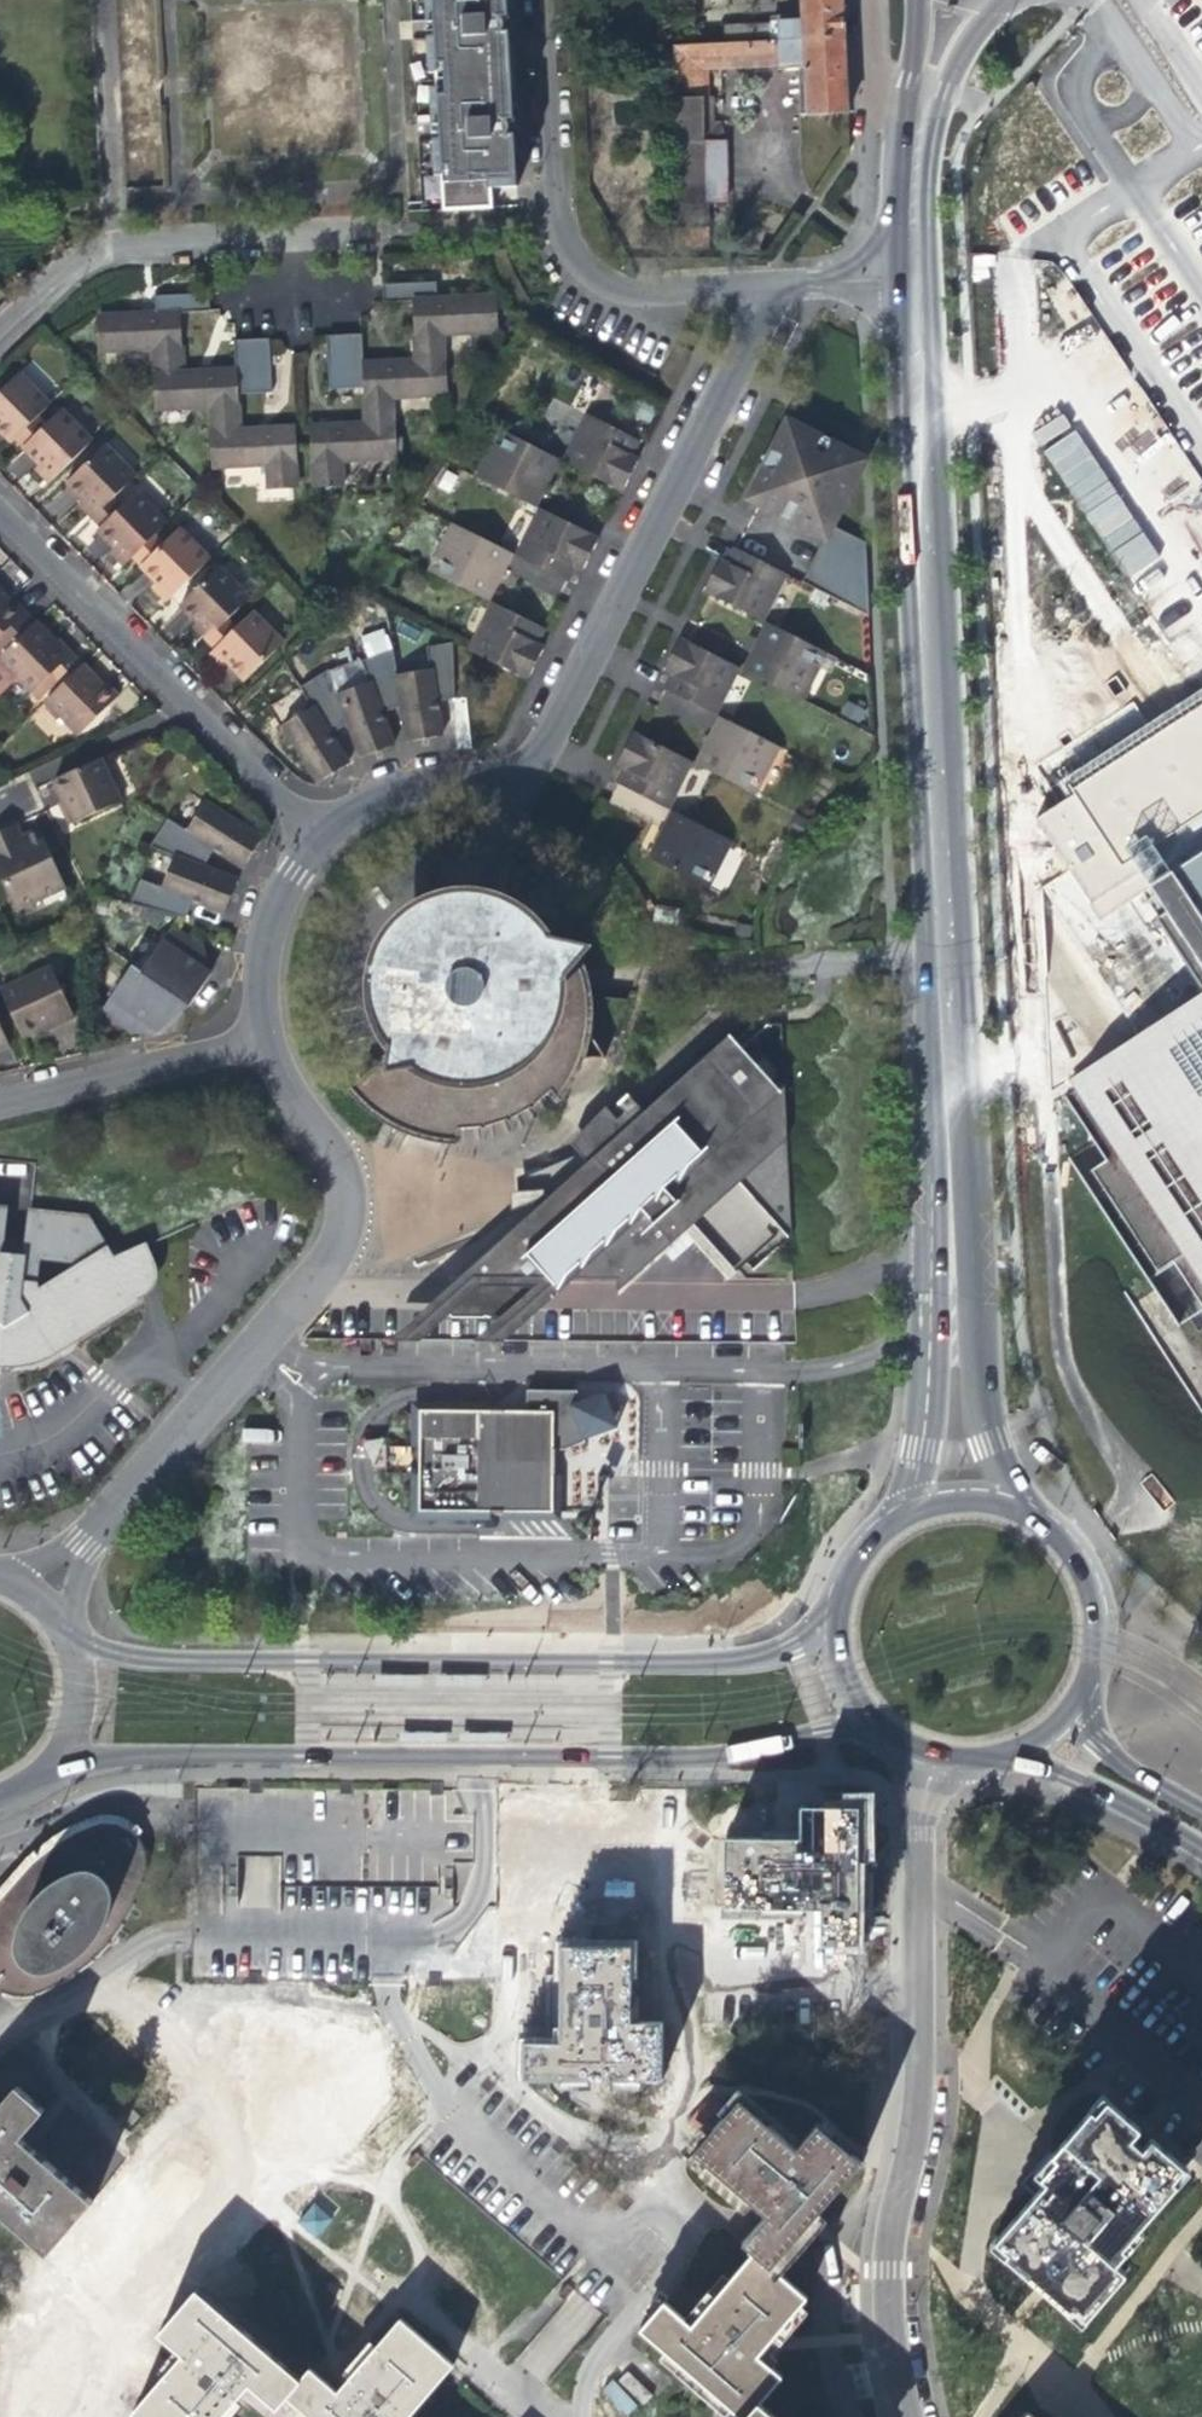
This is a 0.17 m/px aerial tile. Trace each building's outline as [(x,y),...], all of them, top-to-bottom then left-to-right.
[(506,5),(502,5),(498,0),(424,0),(424,9),(425,19),(433,19),(434,33),(426,34),(428,67),(436,67),(436,75),(510,71),(509,65),(506,64),(499,57),(498,45),(504,38),(508,38),(507,25),(506,5)] [(842,0),(801,0),(801,19),(778,20),(778,24),(726,27),(726,43),(672,45),(679,230),(712,229),(712,201),(729,201),(728,140),(723,140),(704,140),(704,97),(710,97),(709,70),(778,65),(778,70),(800,69),(801,116),(846,113),(844,39),(842,0)] [(511,79),(510,71),(436,75),(437,83),(428,84),(430,119),(439,119),(439,135),(431,136),(433,171),(441,170),(443,212),(463,211),(462,183),(491,182),(516,181),(515,166),(512,167),(504,159),(504,148),(510,140),(513,140),(512,113),(512,105),(508,106),(501,98),(500,87),(507,79),(511,79)] [(710,97),(704,97),(704,140),(723,140),(723,124),(715,125),(715,97),(710,97)] [(492,209),(491,182),(462,183),(463,211),(492,209)] [(713,249),(712,229),(679,230),(680,250),(713,249)] [(438,299),(437,282),(383,285),(384,302),(384,303),(413,302),(438,299)] [(210,310),(209,294),(155,298),(156,314),(180,313),(210,311),(210,310)] [(496,332),(495,296),(438,299),(413,302),(415,329),(416,362),(444,361),(443,335),(496,332)] [(181,330),(180,313),(156,314),(98,317),(100,353),(155,350),(156,375),(184,373),(181,330)] [(363,365),(361,336),(360,336),(343,337),(346,391),(363,390),(363,365)] [(329,391),(346,391),(343,337),(327,338),(329,391)] [(269,340),(254,341),(256,395),(272,394),(269,340)] [(256,395),(254,341),(237,342),(235,342),(237,370),(238,395),(256,395)] [(446,396),(444,361),(416,362),(388,363),(363,365),(363,390),(364,390),(364,393),(366,425),(393,424),(392,399),(446,396)] [(238,395),(237,370),(213,371),(184,373),(156,375),(157,411),(212,408),(213,432),(240,431),(239,399),(238,395)] [(12,443),(15,440),(38,417),(50,406),(19,374),(0,393),(0,432),(12,443)] [(35,471),(48,484),(92,442),(62,411),(47,426),(23,449),(31,457),(40,466),(35,471)] [(1036,430),(1120,581),(1154,562),(1070,411),(1036,430)] [(587,416),(570,450),(578,455),(572,467),(622,493),(639,460),(632,456),(635,450),(639,442),(630,438),(587,416)] [(23,449),(47,426),(38,417),(15,440),(23,449)] [(395,459),(393,424),(366,425),(336,426),(312,427),(315,487),(342,486),(341,462),(395,459)] [(267,429),(240,431),(213,432),(215,468),(267,466),(268,490),(297,488),(293,428),(267,429)] [(826,537),(831,527),(863,463),(832,447),(835,441),(823,435),(820,441),(797,430),(786,450),(774,455),(776,463),(771,473),(766,471),(761,479),(758,486),(766,490),(759,504),(826,537)] [(500,431),(494,444),(502,448),(508,435),(500,431)] [(476,478),(527,503),(534,489),(542,493),(559,460),(508,435),(502,448),(494,444),(476,478)] [(76,506),(91,521),(113,499),(135,478),(105,447),(66,484),(75,494),(81,501),(76,506)] [(564,463),(572,467),(578,455),(570,450),(564,463)] [(538,500),(542,493),(534,489),(527,503),(535,507),(538,500)] [(122,569),(132,558),(156,535),(167,525),(136,493),(122,507),(99,529),(96,532),(103,540),(113,549),(108,555),(122,569)] [(122,507),(113,499),(91,521),(99,529),(122,507)] [(533,523),(516,557),(567,582),(575,568),(582,572),(599,540),(548,514),(542,527),(533,523)] [(487,601),(503,569),(496,565),(504,550),(452,524),(435,559),(444,563),(437,576),(487,601)] [(870,617),(867,544),(831,527),(826,537),(819,551),(802,583),(870,617)] [(210,561),(179,529),(165,544),(141,567),(147,574),(157,584),(152,588),(165,603),(210,561)] [(165,544),(156,535),(132,558),(141,567),(165,544)] [(704,593),(753,617),(759,606),(769,610),(786,575),(735,549),(727,565),(720,561),(704,593)] [(511,554),(504,550),(496,565),(503,569),(507,562),(511,554)] [(429,572),(437,576),(444,563),(435,559),(429,572)] [(192,628),(205,642),(227,620),(249,599),(219,568),(180,606),(197,624),(192,628)] [(31,622),(17,607),(8,598),(5,598),(1,594),(0,595),(0,653),(31,622)] [(543,630),(493,604),(488,614),(476,638),(484,642),(482,646),(477,655),(528,681),(544,648),(536,644),(543,630)] [(762,622),(769,610),(759,606),(753,617),(762,622)] [(236,629),(228,636),(214,650),(209,655),(223,669),(227,664),(233,670),(244,681),(283,643),(253,612),(236,629)] [(236,629),(227,620),(205,642),(214,650),(236,629)] [(0,669),(39,631),(31,622),(0,653),(0,668),(0,669)] [(803,701),(818,668),(811,663),(819,651),(766,624),(758,641),(750,636),(748,640),(744,649),(752,654),(750,657),(758,661),(751,675),(803,701)] [(31,700),(50,682),(73,660),(56,641),(51,643),(39,631),(0,669),(31,700)] [(714,715),(732,681),(722,675),(729,664),(680,639),(671,657),(664,671),(671,676),(664,690),(714,715)] [(432,668),(397,676),(402,707),(407,742),(442,735),(438,704),(445,702),(454,701),(452,644),(427,648),(432,668)] [(369,682),(337,696),(348,724),(360,757),(393,745),(381,714),(389,711),(402,707),(397,676),(392,650),(362,662),(369,682)] [(836,660),(819,651),(811,663),(818,668),(829,675),(836,660)] [(743,671),(751,675),(758,661),(750,657),(743,671)] [(78,664),(73,660),(50,682),(54,687),(77,665),(78,664)] [(739,669),(729,664),(722,675),(732,681),(739,669)] [(81,669),(77,665),(54,687),(42,700),(46,704),(81,669)] [(98,686),(81,669),(46,704),(74,733),(114,695),(101,683),(98,686)] [(338,730),(348,724),(337,696),(328,673),(301,688),(312,706),(283,724),(318,784),(348,765),(329,735),(338,730)] [(720,718),(712,733),(720,737),(727,722),(720,718)] [(696,765),(747,791),(754,777),(762,781),(778,748),(727,722),(720,737),(712,733),(706,745),(696,765)] [(667,809),(684,776),(674,770),(681,758),(633,733),(627,745),(616,765),(624,769),(616,784),(667,809)] [(690,763),(681,758),(674,770),(684,776),(690,763)] [(98,759),(50,780),(68,822),(117,800),(98,759)] [(755,795),(762,781),(754,777),(747,791),(755,795)] [(144,849),(169,860),(196,870),(202,862),(210,850),(238,868),(256,842),(199,805),(181,833),(162,822),(144,849)] [(672,812),(664,826),(673,830),(680,816),(672,812)] [(649,858),(700,883),(706,871),(714,875),(731,842),(680,816),(673,830),(664,826),(660,836),(649,858)] [(9,825),(1,828),(9,847),(23,840),(20,836),(15,822),(9,825)] [(20,836),(23,840),(9,847),(1,828),(0,829),(0,877),(14,909),(38,898),(36,892),(61,882),(37,828),(20,836)] [(1169,872),(1146,837),(1126,850),(1165,910),(1154,918),(1201,990),(1201,851),(1169,872)] [(232,885),(196,870),(169,860),(159,889),(136,880),(125,906),(181,920),(186,908),(189,901),(220,914),(232,885)] [(708,887),(714,875),(706,871),(700,883),(708,887)] [(442,1077),(473,1079),(504,1070),(530,1052),(550,1027),(560,996),(563,980),(564,972),(591,941),(548,932),(526,906),(498,889),(465,883),(432,888),(403,903),(381,926),(368,955),(364,987),(371,1018),(388,1045),(381,1068),(402,1062),(412,1065),(442,1077)] [(183,1006),(205,975),(189,964),(198,951),(166,929),(136,972),(135,973),(148,981),(174,1000),(183,1006)] [(16,1033),(35,1025),(37,1030),(45,1026),(71,1015),(46,961),(0,982),(0,997),(16,1033)] [(154,1028),(174,1000),(148,981),(135,973),(134,971),(122,971),(96,1009),(129,1032),(139,1017),(142,1020),(154,1028)] [(1065,1097),(1093,1139),(1109,1160),(1092,1172),(1159,1273),(1174,1262),(1201,1306),(1201,1010),(1065,1097)] [(788,1244),(781,1084),(766,1097),(712,1035),(635,1103),(628,1094),(620,1102),(616,1105),(624,1113),(611,1124),(575,1156),(526,1178),(526,1206),(535,1201),(539,1206),(428,1299),(393,1328),(507,1329),(536,1299),(561,1276),(619,1279),(669,1236),(674,1242),(689,1230),(729,1278),(746,1264),(753,1272),(788,1244)] [(5,1364),(6,1358),(18,1358),(30,1355),(31,1355),(33,1361),(133,1298),(131,1295),(107,1257),(82,1216),(26,1211),(21,1253),(0,1251),(0,1364),(5,1364)] [(1011,1217),(1001,1217),(1002,1236),(1012,1236),(1011,1217)] [(143,1248),(139,1243),(107,1257),(131,1295),(132,1294),(139,1289),(144,1283),(147,1276),(149,1269),(148,1261),(147,1255),(143,1248)] [(522,1412),(415,1410),(413,1511),(548,1514),(549,1450),(559,1450),(582,1442),(581,1438),(615,1427),(603,1391),(578,1400),(572,1392),(523,1391),(522,1412)] [(382,1437),(363,1441),(370,1469),(388,1464),(382,1437)] [(424,1675),(376,1674),(376,1685),(424,1686),(424,1675)] [(485,1676),(437,1675),(437,1686),(484,1687),(485,1676)] [(448,1732),(401,1731),(401,1743),(448,1743),(448,1732)] [(857,1945),(857,1808),(829,1807),(801,1807),(801,1839),(724,1838),(724,1907),(821,1907),(821,1944),(857,1945)] [(9,1996),(18,1998),(28,1998),(39,1995),(56,1987),(71,1979),(91,1963),(104,1950),(121,1928),(132,1910),(144,1881),(147,1865),(147,1853),(144,1843),(139,1836),(130,1828),(121,1824),(112,1821),(97,1823),(79,1830),(53,1844),(38,1856),(23,1871),(0,1894),(0,1994),(9,1996)] [(277,1906),(277,1856),(242,1855),(242,1905),(277,1906)] [(628,1942),(557,1941),(556,2028),(556,2037),(521,2038),(520,2077),(661,2073),(658,2017),(630,2014),(628,1942)] [(0,2106),(0,2212),(43,2249),(49,2254),(70,2229),(91,2200),(34,2150),(20,2137),(43,2110),(16,2087),(0,2106)] [(994,2238),(996,2239),(1008,2250),(1004,2253),(1041,2286),(1069,2310),(1072,2306),(1084,2316),(1123,2269),(1113,2261),(1124,2248),(1121,2246),(1175,2180),(1170,2178),(1183,2165),(1150,2136),(1140,2147),(1128,2137),(1138,2126),(1106,2099),(1094,2112),(1090,2108),(1052,2154),(1060,2163),(994,2238)] [(796,2149),(739,2100),(694,2152),(767,2215),(743,2243),(755,2252),(771,2266),(812,2218),(860,2163),(817,2126),(796,2149)] [(313,2237),(329,2220),(312,2204),(296,2222),(313,2237)] [(755,2252),(691,2325),(663,2301),(639,2328),(741,2416),(743,2416),(756,2403),(779,2376),(756,2355),(763,2347),(806,2298),(771,2266),(755,2252)] [(196,2291),(173,2317),(159,2334),(185,2356),(135,2414),(139,2416),(219,2416),(247,2384),(276,2409),(285,2398),(300,2381),(196,2291)] [(285,2398),(308,2416),(407,2416),(451,2366),(401,2322),(337,2395),(309,2370),(300,2381),(285,2398)] [(602,2389),(621,2416),(625,2416),(652,2398),(631,2369),(602,2389)] [(756,2403),(743,2416),(773,2416),(756,2403)] [(1026,2407),(1018,2416),(1037,2416),(1026,2407)]
